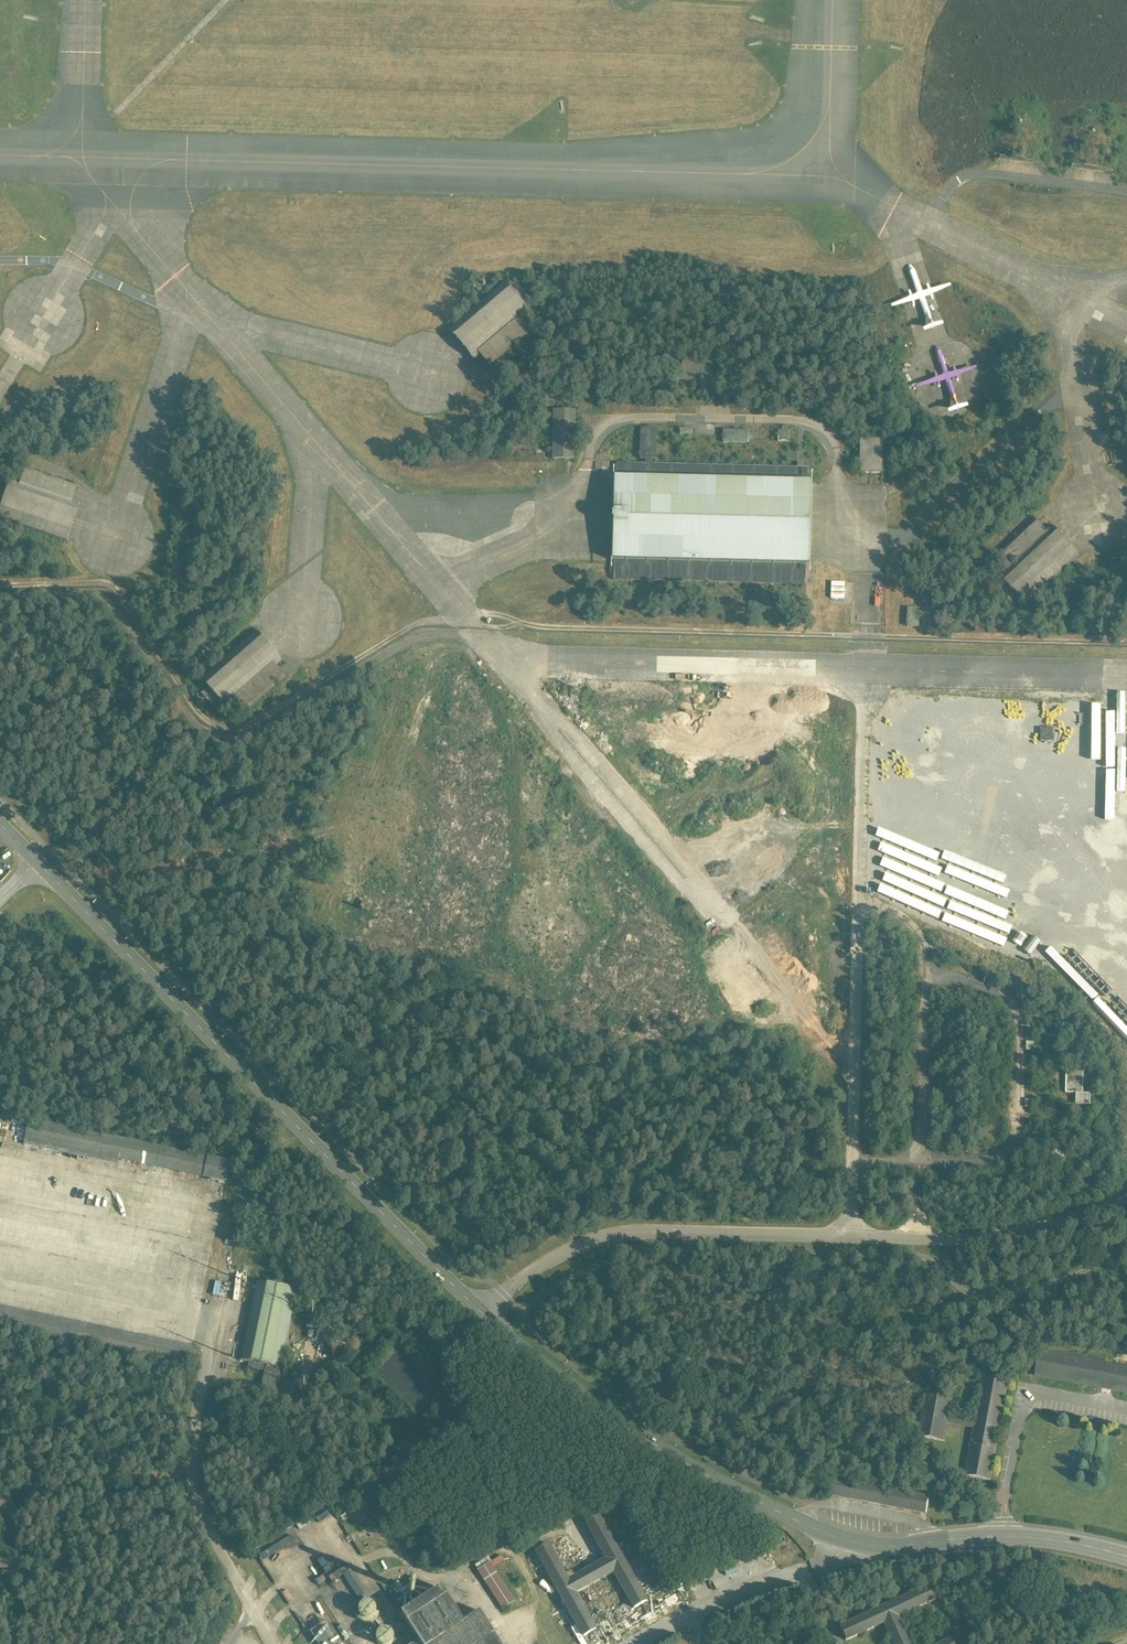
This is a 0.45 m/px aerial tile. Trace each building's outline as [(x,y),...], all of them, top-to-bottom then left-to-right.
[(479,280),(473,285),(479,292),(484,287),(484,286),(485,285),(483,284),(482,285),(479,280)] [(503,282),(447,329),(448,331),(471,358),(474,362),(480,356),(489,367),(532,331),(523,321),(531,314),(522,304),(529,299),(518,285),(511,291),(503,282)] [(574,411),(554,410),(553,459),(573,460),(574,431),(578,431),(578,426),(574,426),(574,411)] [(788,427),(782,427),(782,432),(778,432),(778,442),(789,442),(789,432),(788,432),(788,427)] [(656,429),(641,429),(640,459),(646,460),(646,465),(650,465),(650,460),(656,460),(656,429)] [(747,431),(723,431),(723,443),(747,443),(747,431)] [(646,465),(617,464),(616,479),(614,479),(612,561),(614,561),(614,580),(805,585),(806,566),(808,566),(810,484),(808,484),(808,469),(803,469),(803,465),(797,464),(797,469),(650,465),(646,465)] [(936,469),(924,469),(924,480),(936,480),(936,469)] [(1036,520),(996,558),(1005,568),(997,575),(1006,585),(1000,591),(1012,603),(1018,597),(1027,606),(1081,556),(1051,525),(1046,530),(1036,520)] [(19,535),(12,532),(11,533),(10,533),(9,535),(11,535),(9,541),(16,543),(19,535)] [(845,582),(831,582),(831,598),(844,599),(845,582)] [(1056,601),(1050,595),(1045,600),(1046,601),(1044,602),(1046,603),(1047,602),(1051,606),(1056,601)] [(920,609),(907,609),(907,626),(919,627),(920,609)] [(255,630),(199,678),(207,688),(200,694),(212,707),(219,701),(227,711),(235,704),(244,714),(286,678),(277,667),(283,662),(255,630)] [(207,649),(202,654),(202,655),(201,656),(203,658),(204,657),(208,661),(213,656),(207,649)] [(1053,741),(1052,729),(1041,729),(1042,741),(1053,741)] [(1043,961),(1035,961),(1035,962),(1034,962),(1034,964),(1035,965),(1035,970),(1043,970),(1043,961)] [(766,1052),(758,1056),(761,1062),(762,1062),(762,1063),(765,1062),(764,1061),(769,1058),(766,1052)] [(1084,1069),(1064,1068),(1064,1073),(1066,1073),(1066,1094),(1076,1094),(1076,1105),(1091,1106),(1091,1094),(1084,1094),(1084,1069)] [(123,1140),(29,1120),(24,1145),(118,1164),(119,1159),(123,1140)] [(231,1162),(123,1140),(119,1159),(227,1182),(231,1162)] [(1071,1154),(1059,1147),(1051,1159),(1064,1167),(1071,1154)] [(268,1285),(256,1282),(240,1361),(249,1362),(248,1368),(265,1372),(262,1387),(278,1392),(298,1291),(294,1290),(295,1284),(269,1279),(268,1285)] [(1040,1350),(1035,1376),(1126,1393),(1126,1367),(1040,1350)] [(1009,1380),(983,1376),(975,1421),(949,1416),(952,1399),(925,1394),(917,1436),(944,1441),(948,1423),(974,1427),(965,1475),(990,1480),(1009,1380)] [(930,1497),(830,1478),(827,1494),(926,1513),(930,1497)] [(11,1511),(11,1496),(0,1496),(0,1511),(11,1511)] [(627,1566),(619,1551),(618,1551),(599,1516),(586,1523),(606,1560),(568,1581),(547,1545),(535,1551),(555,1587),(554,1587),(563,1602),(583,1637),(596,1630),(575,1594),(613,1573),(634,1609),(647,1602),(627,1567),(627,1566)] [(451,1555),(438,1536),(433,1540),(445,1559),(451,1555)] [(13,1569),(12,1554),(0,1554),(0,1569),(13,1569)] [(319,1586),(344,1575),(342,1570),(334,1574),(326,1557),(315,1562),(321,1576),(316,1578),(319,1586)] [(514,1602),(489,1563),(479,1570),(503,1608),(514,1602)] [(358,1596),(363,1593),(347,1566),(342,1569),(358,1596)] [(875,1610),(875,1611),(839,1627),(845,1641),(883,1624),(892,1643),(908,1643),(896,1617),(934,1600),(928,1587),(892,1603),(891,1603),(875,1610)] [(401,1614),(419,1640),(413,1643),(501,1643),(479,1611),(463,1622),(441,1588),(401,1614)] [(374,1621),(377,1618),(379,1615),(379,1611),(378,1607),(376,1603),(373,1600),(369,1599),(365,1599),(361,1600),(358,1603),(356,1607),(355,1611),(356,1615),(357,1618),(360,1621),(363,1622),(367,1623),(371,1622),(374,1621)] [(321,1643),(346,1643),(329,1616),(310,1628),(321,1643)] [(392,1643),(393,1641),(393,1638),(393,1635),(391,1633),(389,1631),(386,1630),(383,1630),(380,1631),(378,1633),(376,1635),(376,1638),(376,1641),(377,1643),(378,1643),(391,1643),(392,1643)]
